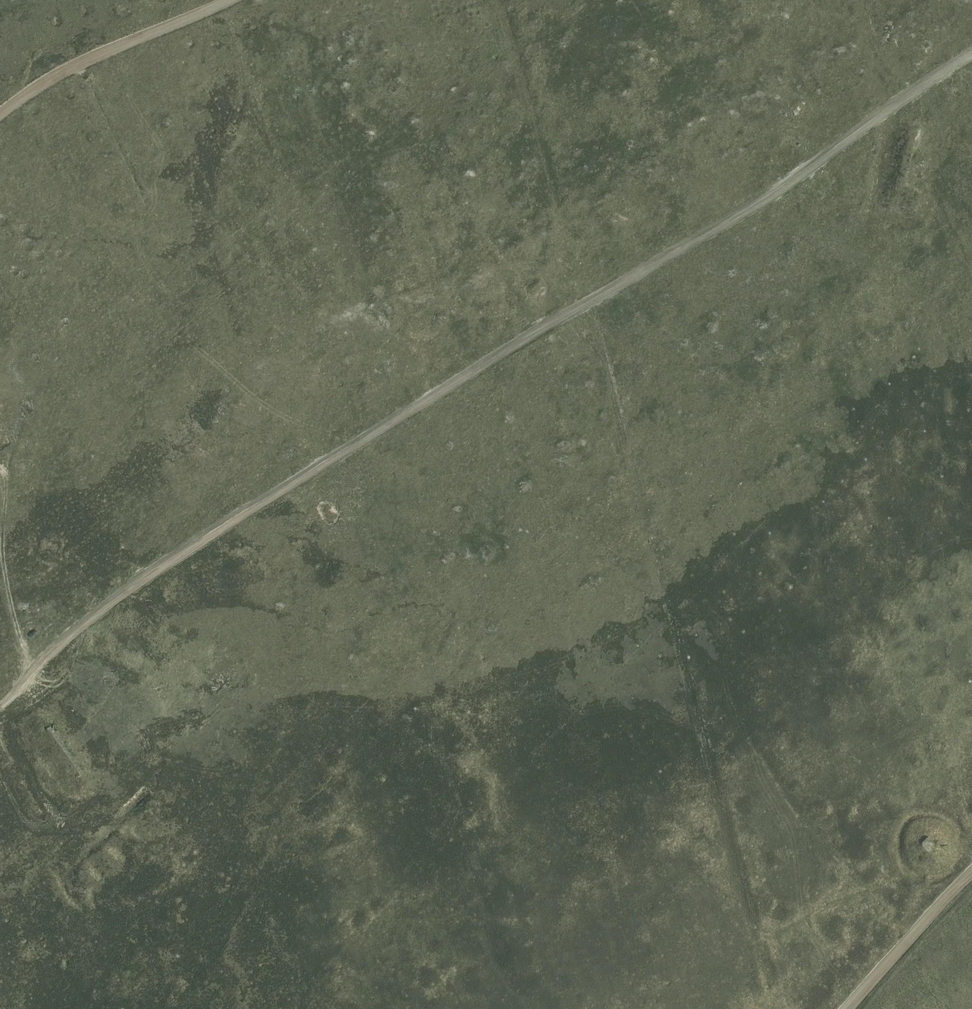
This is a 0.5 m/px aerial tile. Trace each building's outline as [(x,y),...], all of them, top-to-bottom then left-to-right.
[(0,438),(0,442),(1,446),(8,443),(6,436),(0,438)] [(25,624),(27,629),(35,626),(33,621),(25,624)] [(925,832),(917,842),(926,850),(934,840),(925,832)]
